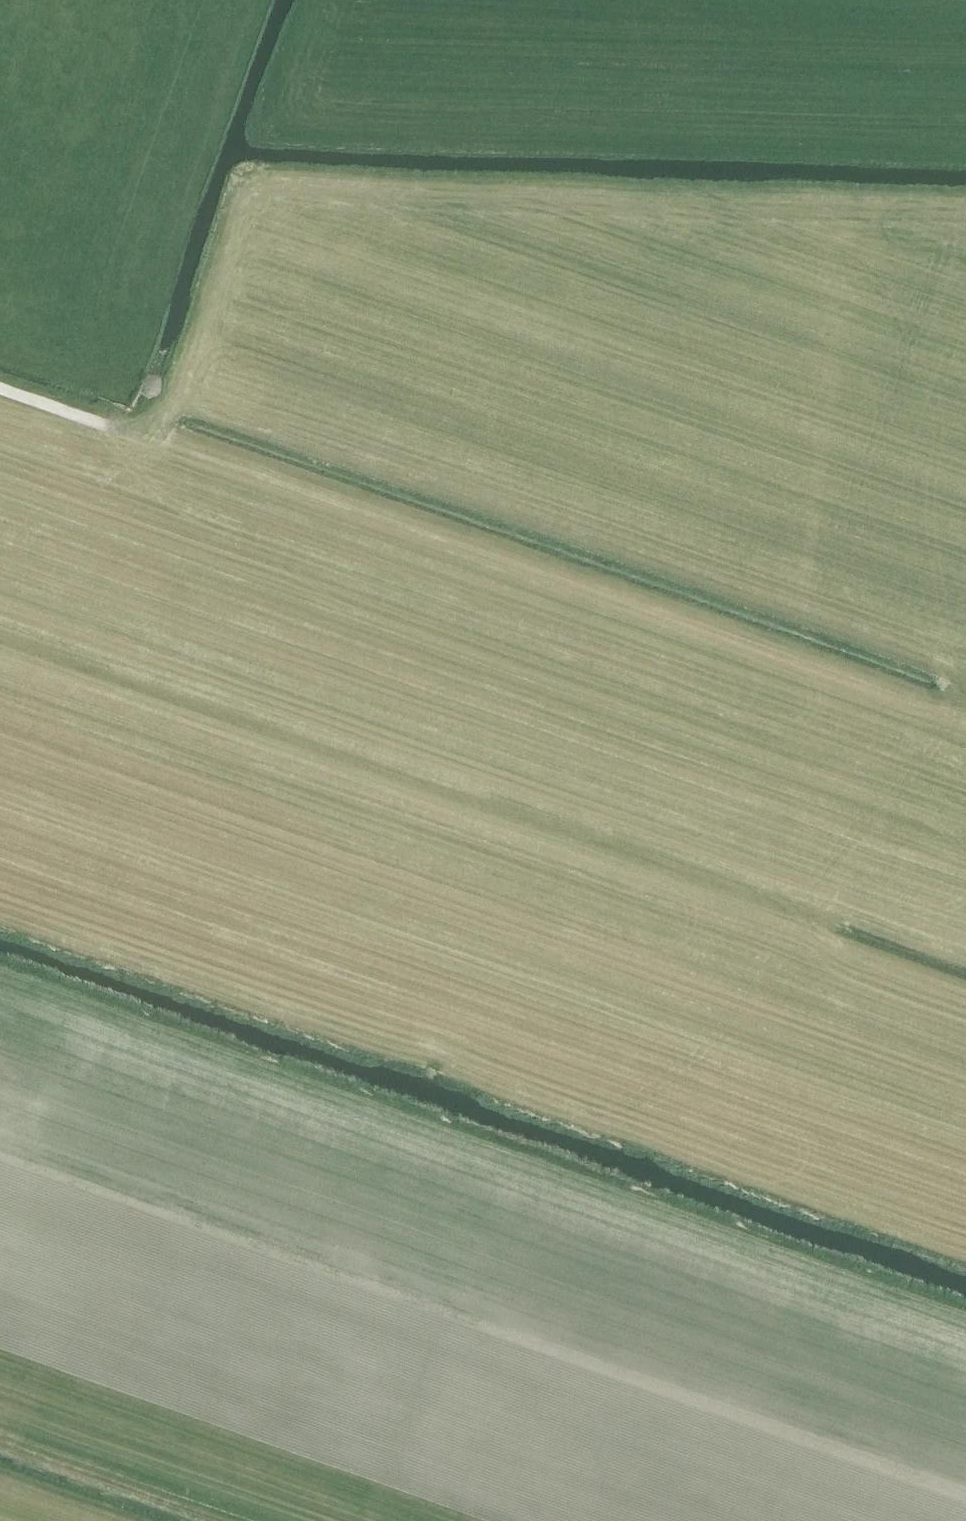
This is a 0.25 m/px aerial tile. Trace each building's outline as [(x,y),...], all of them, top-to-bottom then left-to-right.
[(769,1095),(783,1099),(786,1088),(772,1084),(769,1095)]
